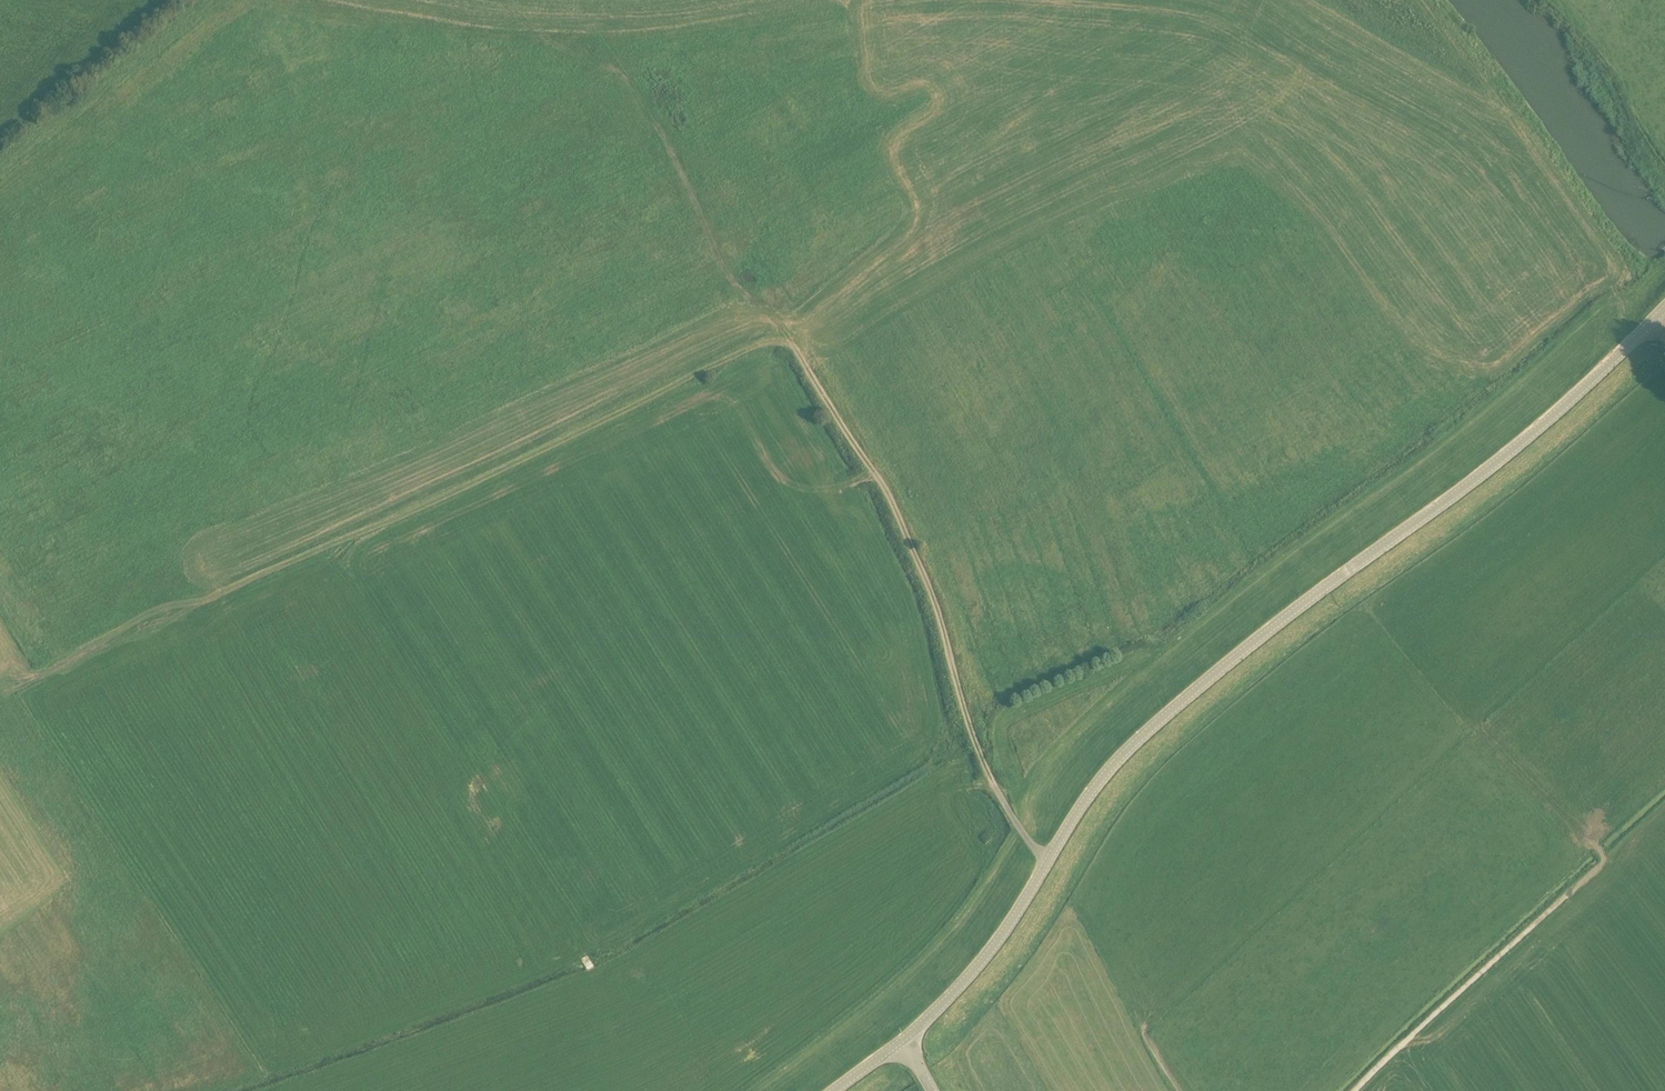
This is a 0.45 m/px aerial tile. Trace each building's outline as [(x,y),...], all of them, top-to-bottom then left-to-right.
[(986,831),(980,837),(984,843),(991,837),(986,831)]
